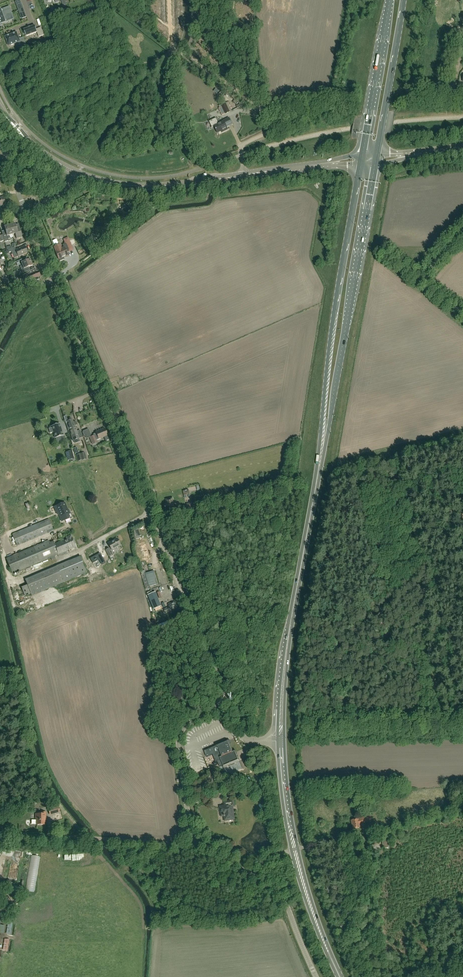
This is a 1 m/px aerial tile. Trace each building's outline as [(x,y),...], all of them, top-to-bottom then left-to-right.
[(12,13),(10,9),(2,12),(1,10),(0,10),(0,17),(12,13)] [(4,20),(13,17),(12,13),(0,17),(0,26),(2,25),(2,24),(5,23),(4,20)] [(44,35),(41,28),(36,30),(35,26),(24,30),(24,31),(23,31),(24,34),(25,34),(26,37),(37,33),(39,37),(44,35)] [(19,39),(17,33),(5,37),(9,46),(20,42),(22,47),(26,45),(23,37),(19,39)] [(192,119),(194,124),(201,121),(199,116),(192,119)] [(223,121),(224,121),(219,124),(216,118),(209,121),(212,127),(214,126),(217,133),(224,130),(224,131),(228,130),(226,127),(232,124),(229,118),(223,121)] [(15,224),(10,225),(12,235),(15,234),(16,237),(17,239),(22,237),(21,235),(20,229),(17,230),(15,224)] [(12,235),(10,225),(4,227),(6,234),(2,235),(4,241),(5,242),(9,241),(8,239),(10,238),(9,235),(12,235)] [(63,245),(64,247),(61,248),(60,245),(54,247),(56,251),(55,251),(59,260),(60,261),(65,259),(64,257),(68,256),(65,250),(68,249),(68,250),(72,248),(70,244),(74,243),(73,240),(63,245)] [(16,250),(14,247),(11,248),(8,250),(9,253),(11,252),(14,258),(18,257),(27,253),(25,246),(16,250)] [(30,259),(28,260),(27,258),(27,257),(12,264),(21,260),(22,263),(21,263),(22,266),(20,267),(22,273),(28,271),(27,268),(33,265),(30,259)] [(38,271),(36,272),(34,268),(25,274),(26,277),(29,276),(32,282),(39,279),(38,277),(40,276),(38,271)] [(76,427),(75,427),(75,426),(77,425),(76,422),(73,422),(72,420),(71,418),(67,419),(68,421),(67,421),(68,424),(66,424),(67,427),(68,430),(69,430),(70,433),(73,432),(72,432),(73,431),(73,430),(75,429),(76,429),(76,427)] [(53,432),(55,438),(63,436),(60,424),(51,426),(52,428),(49,429),(50,433),(53,432)] [(79,439),(83,437),(81,433),(80,431),(77,432),(76,429),(75,429),(73,430),(73,431),(72,432),(73,432),(70,433),(73,441),(74,440),(75,443),(80,442),(79,439)] [(86,439),(92,437),(89,429),(83,431),(86,439)] [(97,442),(96,441),(104,437),(106,442),(110,440),(105,429),(96,432),(97,435),(90,438),(93,444),(97,442)] [(85,452),(76,454),(78,461),(87,459),(85,452)] [(64,503),(54,507),(57,515),(58,514),(61,522),(72,518),(68,510),(67,510),(64,503)] [(49,519),(12,535),(17,546),(53,530),(49,519)] [(145,544),(148,543),(143,528),(140,529),(145,544)] [(66,539),(54,544),(53,541),(50,543),(49,540),(34,547),(6,559),(13,574),(40,562),(41,562),(54,556),(76,547),(72,537),(71,537),(71,536),(66,538),(66,539)] [(108,543),(111,551),(121,545),(117,538),(108,543)] [(93,566),(104,559),(102,556),(91,563),(93,566)] [(25,580),(27,585),(21,588),(25,597),(31,594),(32,596),(87,572),(80,557),(25,580)] [(159,584),(155,572),(146,575),(150,587),(159,584)] [(154,609),(161,606),(158,598),(150,601),(154,609)] [(175,602),(168,604),(169,607),(164,609),(166,614),(171,611),(178,609),(175,602)] [(209,749),(206,750),(209,756),(211,755),(212,755),(215,762),(217,761),(219,767),(223,766),(223,767),(228,765),(228,766),(234,764),(234,763),(238,761),(239,760),(235,751),(234,751),(232,752),(229,744),(231,744),(230,740),(217,746),(209,749)] [(234,806),(233,801),(226,802),(227,806),(220,807),(221,813),(224,812),(225,820),(234,819),(232,807),(234,806)] [(50,813),(59,811),(57,805),(48,807),(50,813)] [(41,814),(36,814),(36,819),(37,819),(37,825),(45,825),(45,817),(46,817),(46,813),(42,812),(41,814)] [(370,816),(359,818),(350,820),(353,829),(361,827),(360,823),(371,821),(370,816)] [(0,906),(0,915),(11,918),(13,910),(0,906)]
